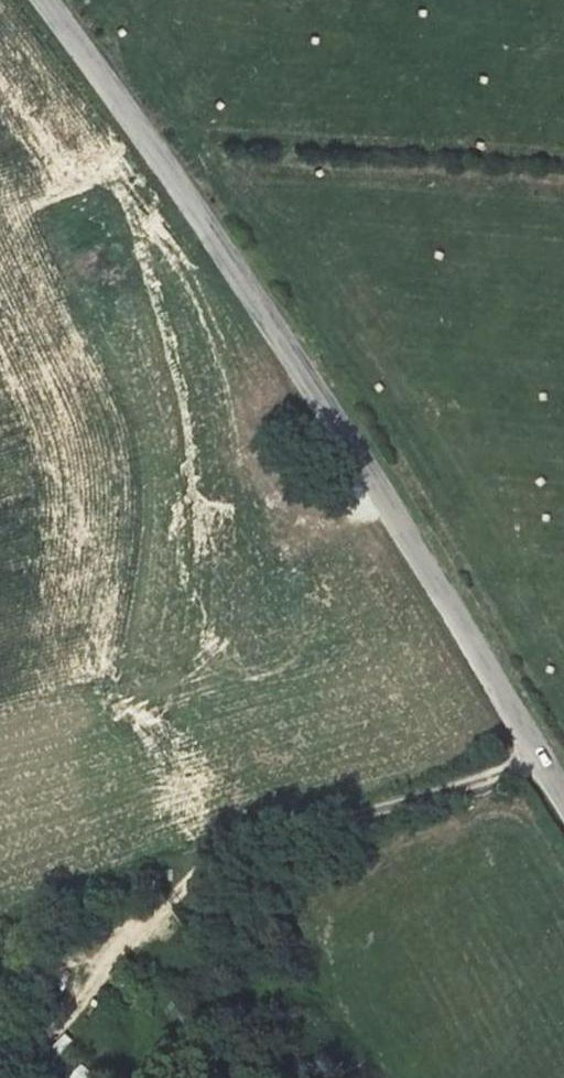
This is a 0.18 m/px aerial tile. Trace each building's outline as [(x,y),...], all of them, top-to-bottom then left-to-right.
[(42,1077),(77,1077),(82,1069),(56,1054),(42,1077)] [(93,1070),(78,1062),(70,1077),(89,1077),(93,1070)]
